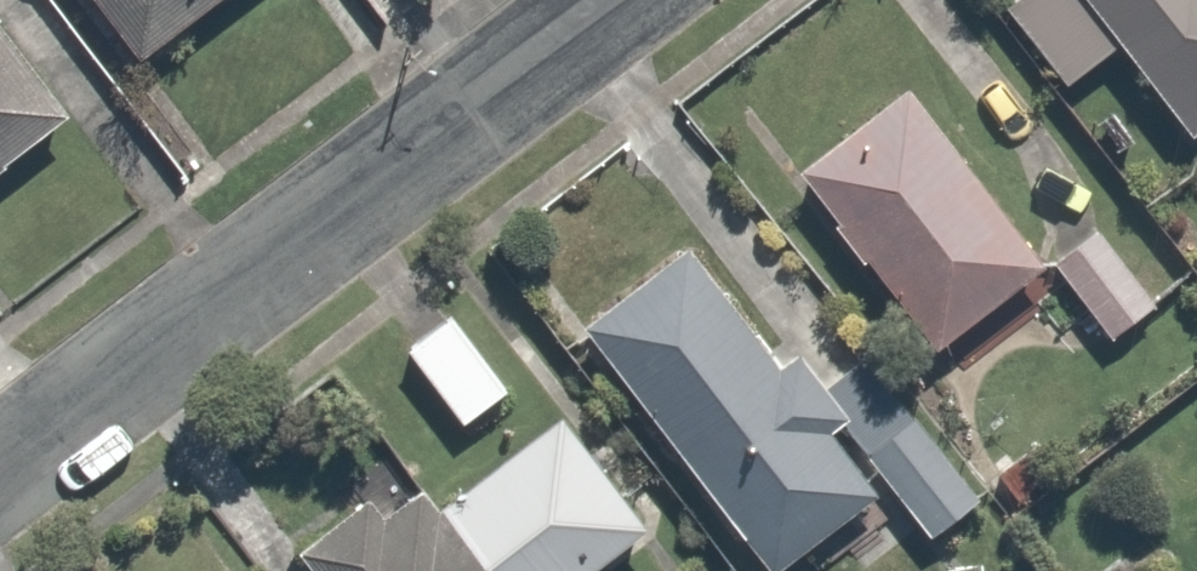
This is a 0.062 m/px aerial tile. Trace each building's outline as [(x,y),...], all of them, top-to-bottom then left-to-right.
[(145,69),(237,0),(94,0),(145,69)] [(1113,32),(1177,118),(1196,103),(1196,0),(1003,0),(1057,73),(1113,32)] [(0,10),(0,165),(75,106),(0,10)] [(1035,250),(908,81),(792,169),(919,337),(1035,250)] [(1156,291),(1101,219),(1048,260),(1102,331),(1156,291)] [(668,225),(569,301),(768,558),(866,482),(668,225)] [(504,374),(450,301),(395,341),(449,414),(504,374)] [(1004,496),(885,365),(826,418),(945,549),(1004,496)] [(306,570),(559,570),(626,516),(542,413),(429,507),(408,482),(375,509),(358,490),(288,548),(306,570)]
